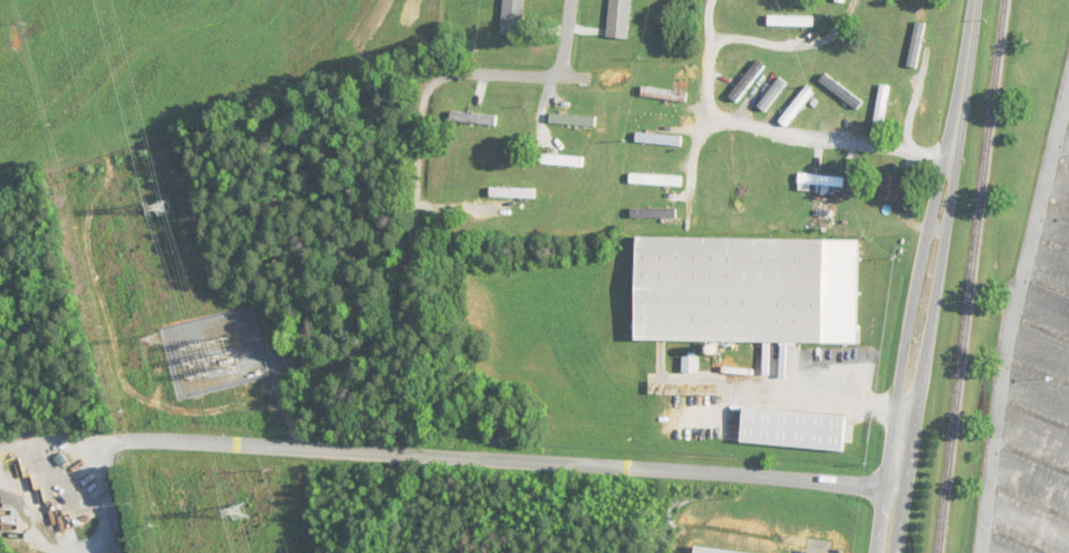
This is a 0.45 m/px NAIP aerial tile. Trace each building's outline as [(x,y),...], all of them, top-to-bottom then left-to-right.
[(501,36),(523,37),(525,0),(504,0),(501,36)] [(606,37),(628,39),(632,0),(610,0),(606,37)] [(815,27),(815,16),(767,16),(767,27),(815,27)] [(927,24),(915,21),(907,67),(919,69),(927,24)] [(766,66),(757,59),(729,97),(738,104),(766,66)] [(862,101),(825,74),(820,81),(857,109),(862,101)] [(787,82),(777,76),(758,107),(768,113),(787,82)] [(871,129),(882,132),(892,86),(881,84),(871,129)] [(778,121),(787,128),(817,93),(808,85),(778,121)] [(688,93),(642,89),(641,97),(687,101),(688,93)] [(498,115),(453,111),(451,121),(497,126),(498,115)] [(595,124),(595,115),(549,115),(549,124),(595,124)] [(682,136),(636,134),(635,144),(682,146),(682,136)] [(585,156),(530,154),(530,164),(584,166),(585,156)] [(629,184),(683,186),(683,176),(629,174),(629,184)] [(837,194),(839,177),(814,175),(813,192),(837,194)] [(537,188),(491,188),(491,197),(537,197),(537,188)] [(631,207),(631,218),(677,218),(677,207),(631,207)] [(860,240),(635,237),(634,340),(858,343),(860,240)]
